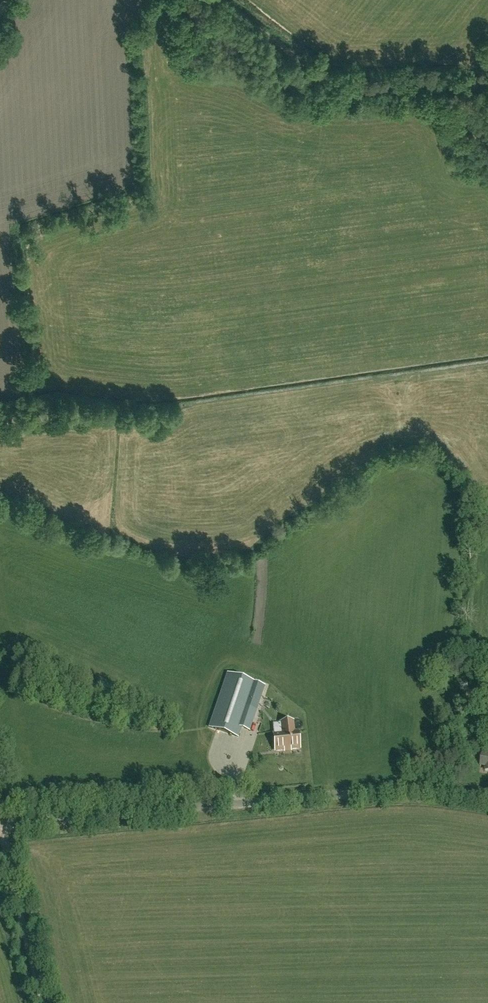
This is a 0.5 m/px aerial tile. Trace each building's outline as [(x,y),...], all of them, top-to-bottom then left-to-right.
[(238,737),(241,728),(249,731),(256,711),(248,708),(256,684),(227,674),(209,727),(238,737)] [(274,734),(276,751),(299,748),(298,731),(294,732),(293,722),(281,723),(282,733),(274,734)] [(482,753),(480,766),(486,767),(485,771),(487,771),(487,754),(482,753)]
